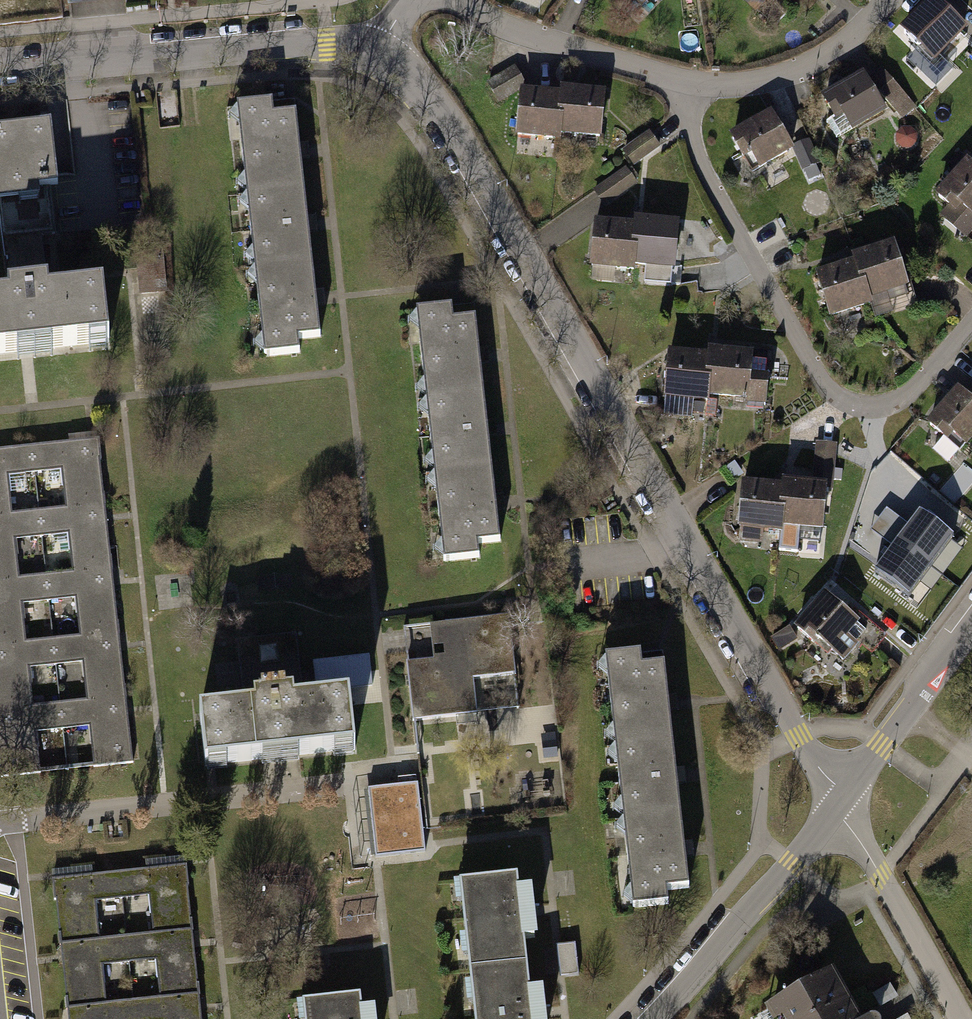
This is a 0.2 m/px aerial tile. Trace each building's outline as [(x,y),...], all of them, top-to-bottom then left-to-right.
[(642,9),(650,0),(631,0),(642,9)] [(939,0),(905,39),(938,67),(971,28),(939,0)] [(880,63),(836,89),(858,126),(902,101),(880,63)] [(562,93),(558,132),(599,136),(602,91),(562,88),(562,93)] [(558,132),(562,93),(523,90),(519,133),(558,136),(558,132)] [(270,98),(234,102),(244,187),(300,180),(292,111),(272,113),(270,98)] [(775,117),(739,136),(758,172),(794,153),(775,117)] [(0,128),(0,198),(72,193),(67,123),(0,128)] [(624,149),(635,166),(664,147),(652,130),(624,149)] [(933,195),(946,206),(937,216),(964,240),(971,231),(971,157),(968,154),(933,195)] [(607,206),(641,184),(629,166),(596,188),(607,206)] [(300,180),(244,187),(254,271),(310,265),(300,180)] [(636,224),(633,263),(674,266),(677,221),(637,218),(636,224)] [(633,263),(636,224),(598,221),(594,264),(633,267),(633,263)] [(901,293),(886,247),(853,257),(867,304),(901,293)] [(867,304),(853,257),(819,268),(833,314),(867,304)] [(310,265),(254,271),(263,354),(299,350),(298,337),(317,334),(310,265)] [(0,297),(0,364),(111,356),(106,289),(0,297)] [(451,305),(416,309),(425,394),(481,387),(473,318),(453,320),(451,305)] [(711,356),(708,395),(748,398),(751,353),(711,350),(711,356)] [(708,395),(711,356),(672,353),(668,396),(707,399),(708,395)] [(924,424),(957,452),(971,434),(971,397),(958,385),(924,424)] [(481,387),(425,394),(435,478),(491,472),(481,387)] [(105,505),(97,439),(60,443),(31,446),(34,470),(62,467),(67,509),(105,505)] [(819,439),(816,475),(837,477),(840,441),(819,439)] [(0,449),(0,516),(10,515),(5,473),(34,470),(31,446),(3,449),(0,449)] [(491,472),(435,478),(445,561),(480,556),(479,544),(499,541),(491,472)] [(784,486),(781,525),(822,529),(825,484),(785,481),(784,486)] [(781,525),(784,486),(746,483),(742,526),(781,529),(781,525)] [(112,569),(105,505),(67,509),(39,512),(41,536),(70,533),(74,573),(112,569)] [(0,516),(0,581),(17,579),(13,539),(41,536),(39,512),(10,515),(0,516)] [(919,512),(874,572),(908,598),(953,538),(919,512)] [(119,633),(112,569),(74,573),(46,576),(49,599),(76,596),(81,638),(119,633)] [(0,581),(0,647),(24,644),(20,602),(49,599),(46,576),(17,579),(0,581)] [(825,589),(798,621),(831,649),(858,618),(825,589)] [(509,615),(444,622),(448,657),(406,661),(413,720),(477,714),(473,679),(515,674),(509,615)] [(126,697),(119,633),(81,638),(52,641),(55,663),(83,660),(88,701),(126,697)] [(0,647),(0,711),(31,708),(26,666),(55,663),(52,641),(24,644),(0,647)] [(641,651),(606,655),(616,740),(671,734),(663,664),(643,666),(641,651)] [(357,663),(356,655),(315,663),(321,691),(375,680),(371,661),(357,663)] [(133,762),(126,697),(88,701),(60,705),(62,728),(90,724),(95,767),(133,762)] [(264,719),(205,724),(210,781),(366,767),(361,713),(307,718),(305,700),(262,704),(264,719)] [(0,711),(0,764),(2,777),(39,773),(34,731),(62,728),(60,705),(31,708),(0,711)] [(671,734),(616,740),(625,825),(681,819),(671,734)] [(422,784),(372,787),(375,856),(426,853),(422,784)] [(681,819),(625,825),(635,907),(671,903),(669,890),(689,888),(681,819)] [(191,931),(183,865),(145,869),(117,872),(119,896),(148,893),(153,935),(191,931)] [(88,875),(51,879),(59,945),(96,941),(91,899),(119,896),(117,872),(88,875)] [(458,884),(469,972),(528,965),(517,877),(458,884)] [(198,995),(191,931),(153,935),(124,938),(127,962),(156,959),(160,999),(198,995)] [(96,941),(59,945),(66,1010),(103,1005),(99,965),(127,962),(124,938),(96,941)] [(475,1018),(535,1018),(528,965),(469,972),(475,1018)] [(789,1005),(797,1018),(871,1018),(845,973),(789,1005)] [(304,1018),(360,1018),(357,994),(302,1001),(304,1018)] [(198,995),(160,999),(132,1002),(134,1018),(200,1018),(198,995)] [(66,1010),(67,1018),(134,1018),(132,1002),(103,1005),(66,1010)]
